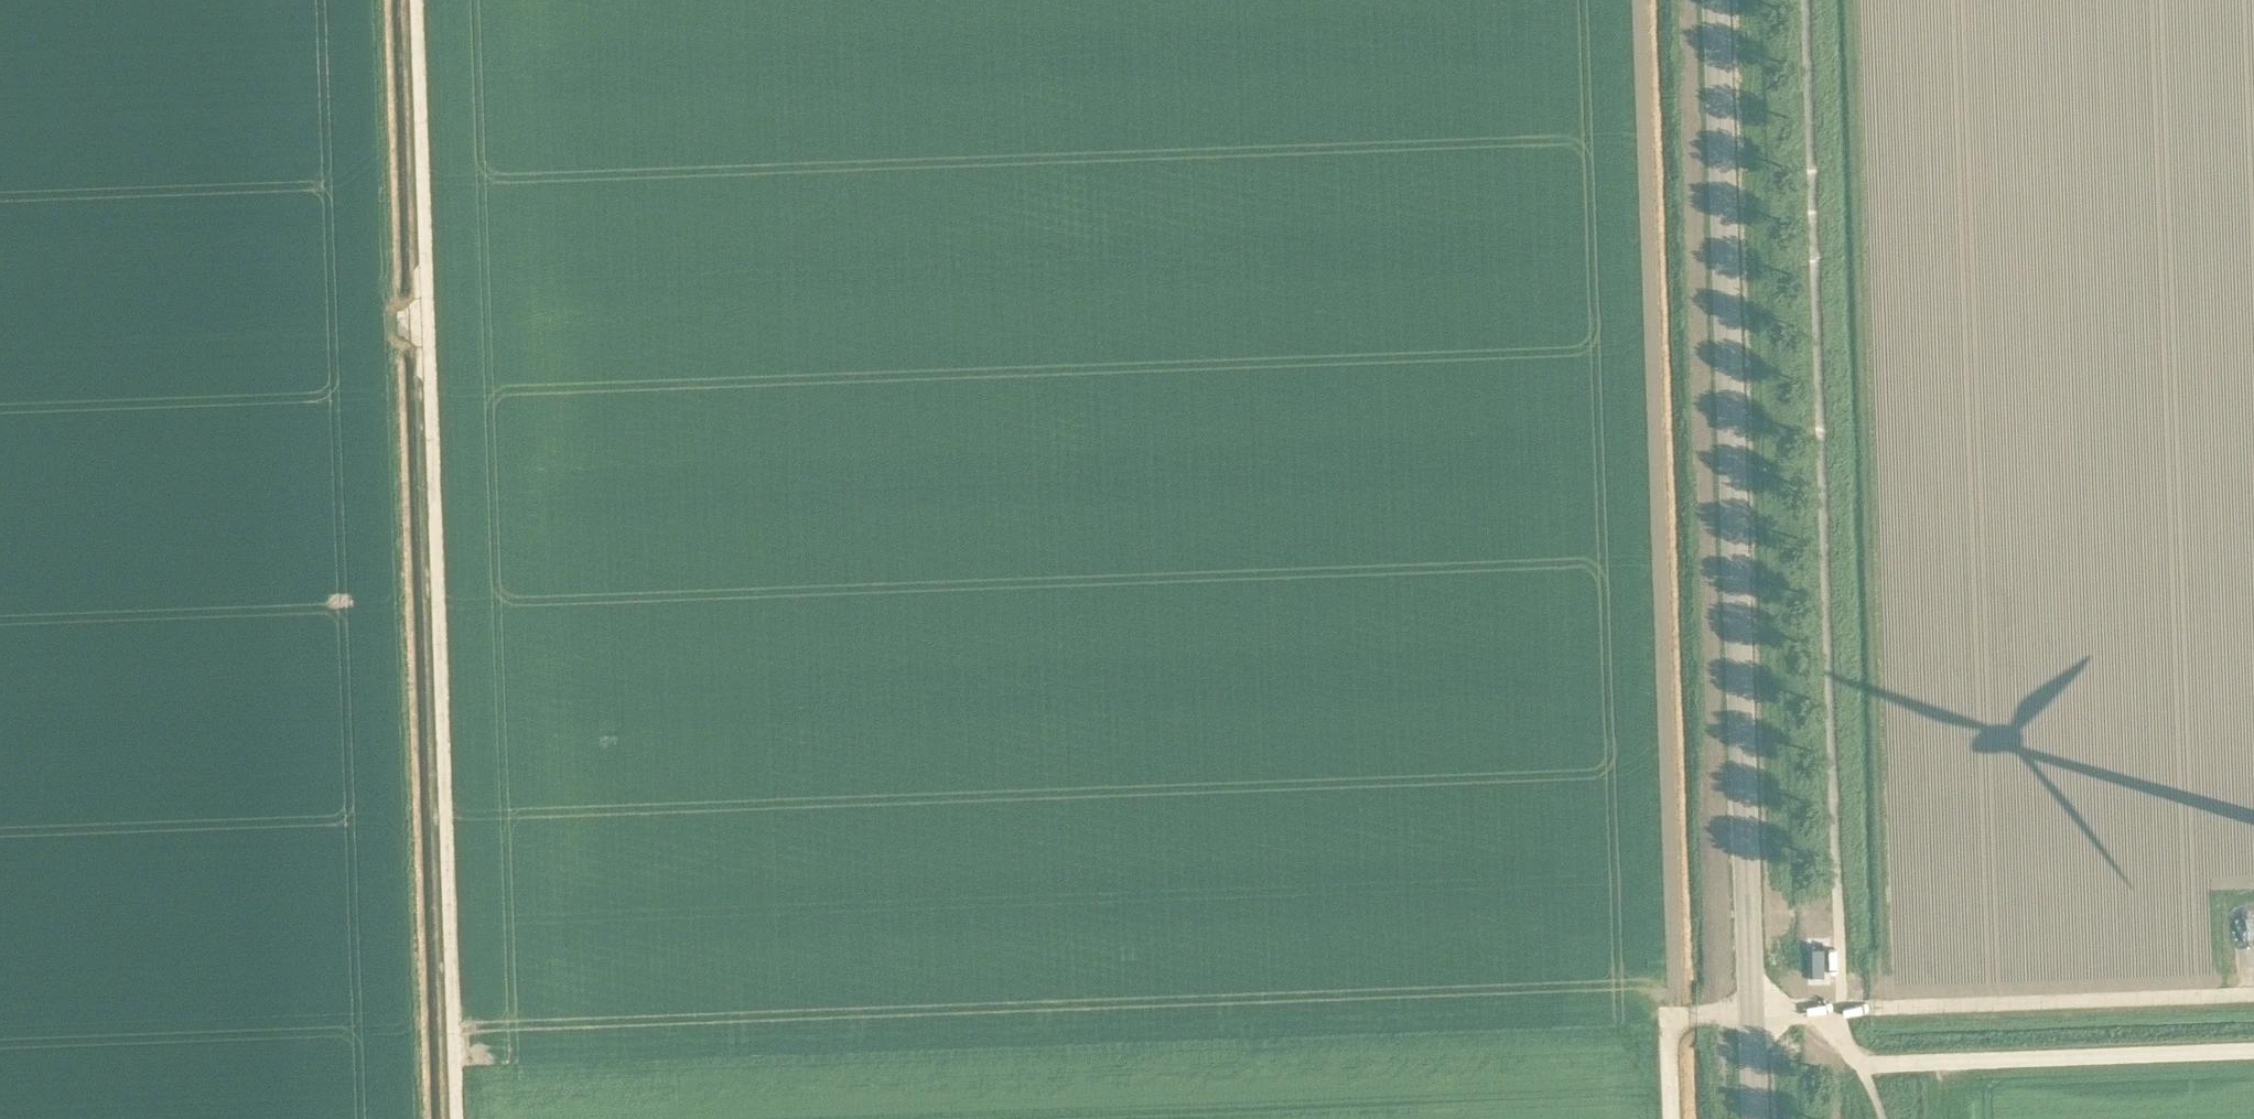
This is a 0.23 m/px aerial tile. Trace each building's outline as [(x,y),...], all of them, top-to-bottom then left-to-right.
[(1823,980),(1822,953),(1812,953),(1812,980),(1823,980)]
